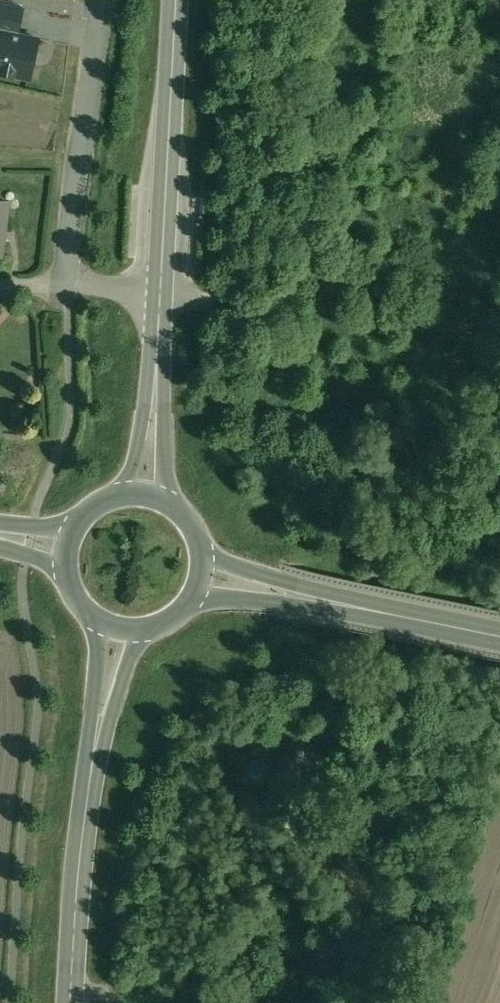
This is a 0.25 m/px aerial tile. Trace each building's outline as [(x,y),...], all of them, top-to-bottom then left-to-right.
[(29,77),(37,37),(0,29),(0,72),(29,77)]
